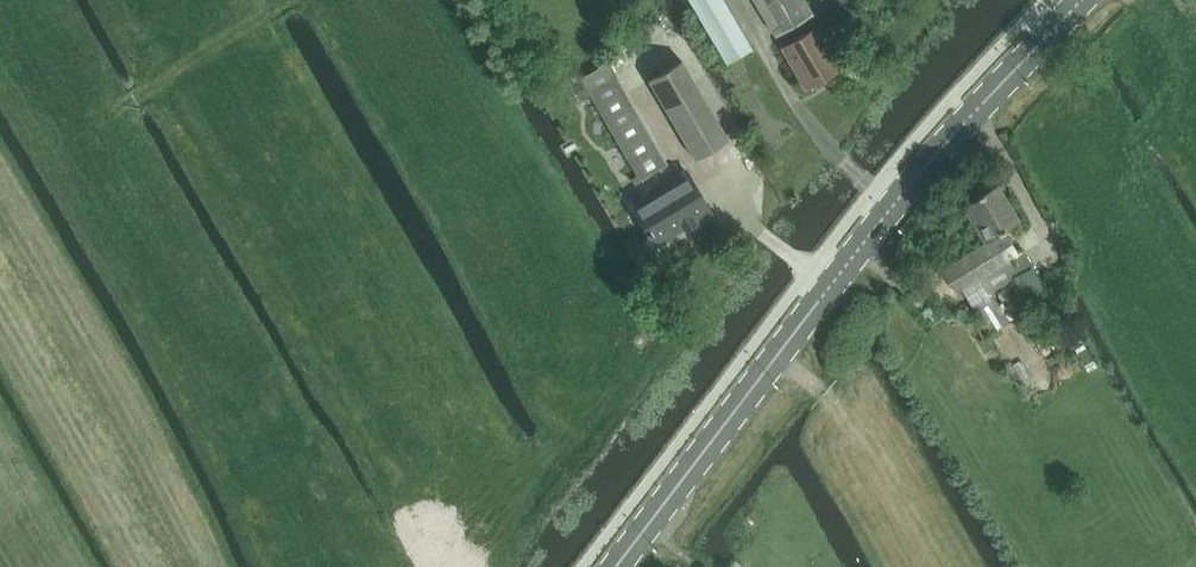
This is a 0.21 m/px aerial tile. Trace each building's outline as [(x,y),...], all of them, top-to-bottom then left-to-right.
[(728,60),(752,44),(724,0),(689,0),(728,60)] [(775,35),(814,12),(806,0),(755,0),(775,35)] [(806,88),(839,68),(815,28),(782,48),(806,88)] [(669,165),(628,93),(609,60),(581,77),(599,109),(641,181),(669,165)] [(695,156),(728,137),(683,60),(650,80),(695,156)] [(656,244),(711,211),(688,171),(632,204),(656,244)] [(1004,231),(1019,222),(996,185),(964,205),(986,242),(942,270),(956,292),(962,288),(970,300),(989,287),(992,292),(1020,275),(1010,258),(1018,253),(1004,231)] [(1000,304),(992,292),(989,287),(970,300),(990,333),(1036,305),(1028,291),(1012,301),(1010,298),(1000,304)]
